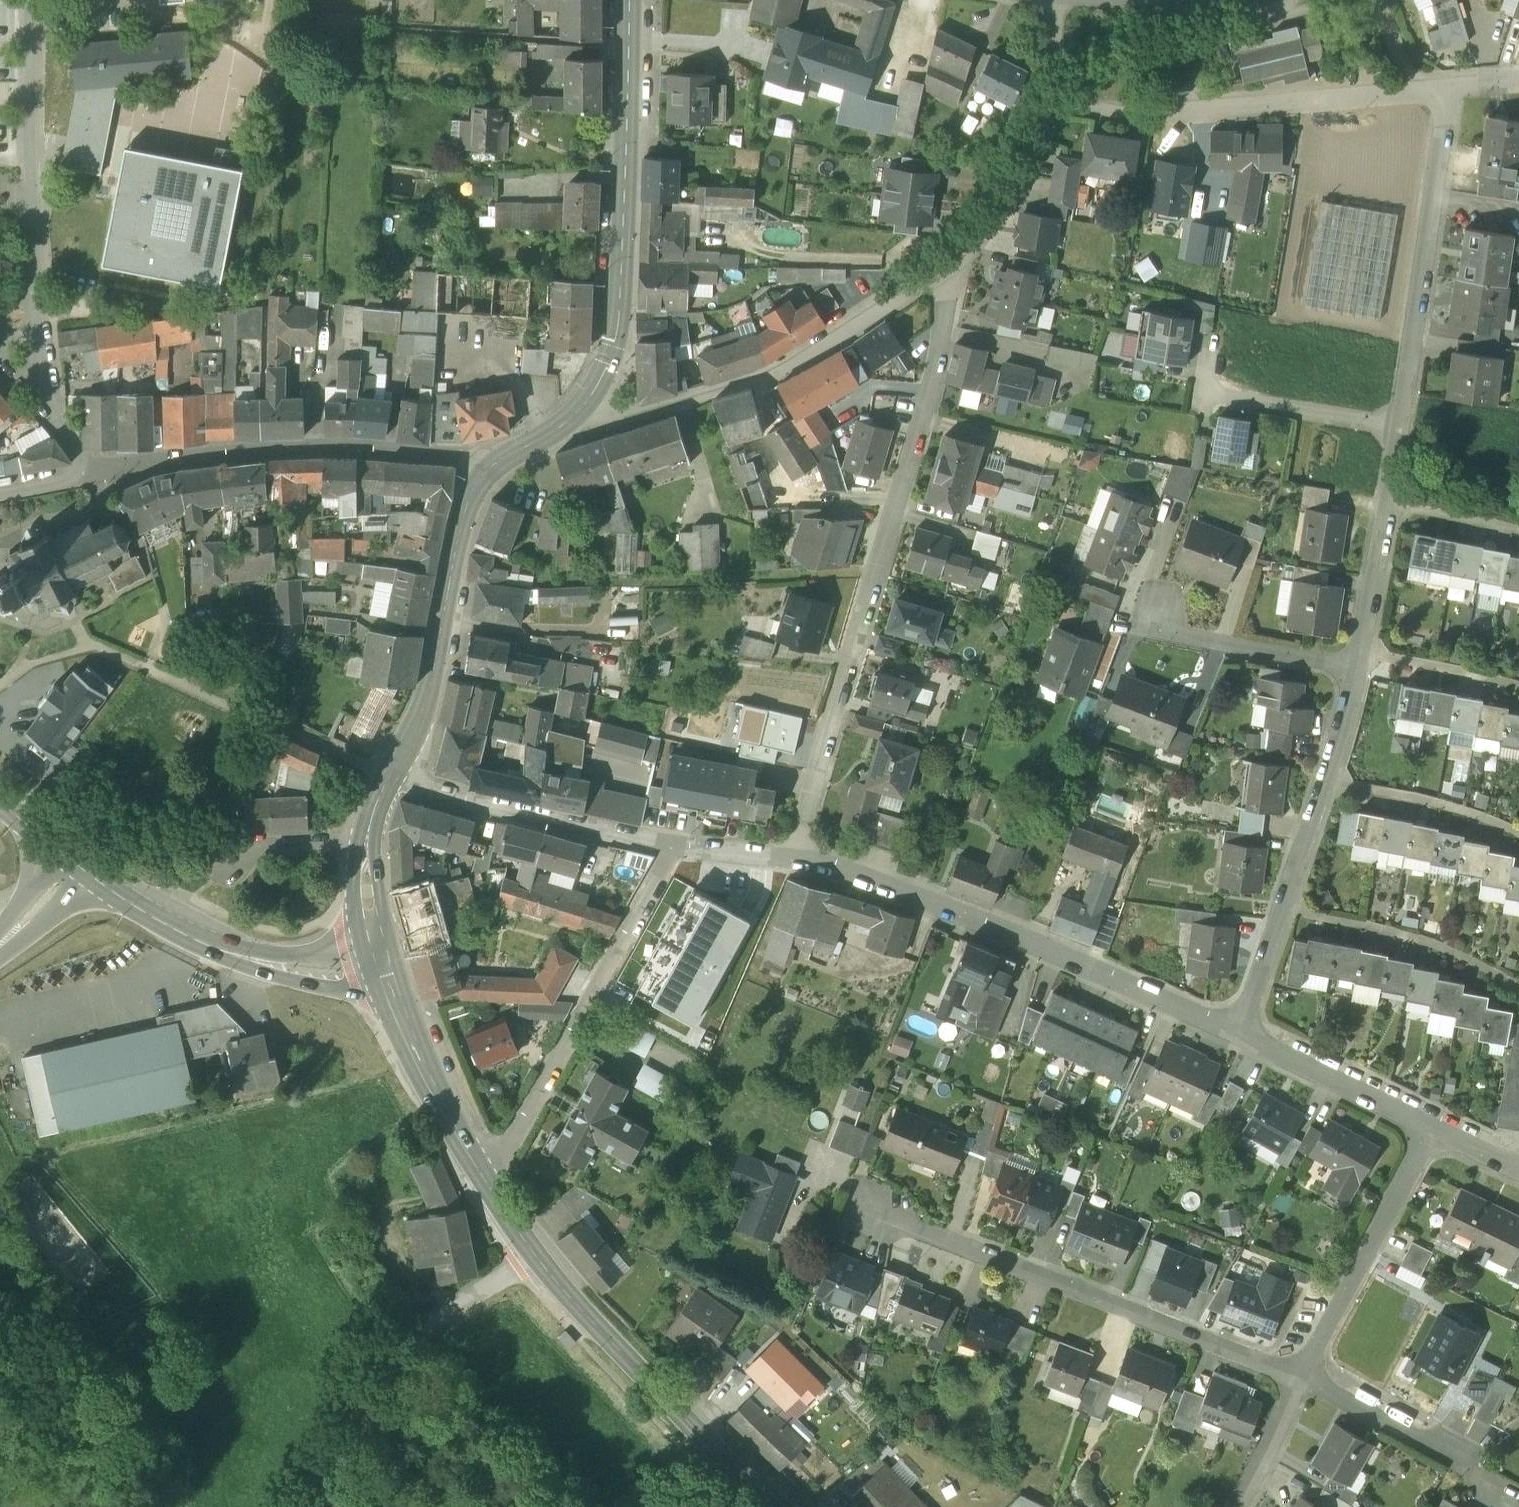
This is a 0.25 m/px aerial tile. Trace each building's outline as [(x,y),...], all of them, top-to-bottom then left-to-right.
[(307,4),(334,10),(336,0),(308,0),(307,4)] [(382,25),(391,25),(393,0),(383,0),(382,25)] [(533,4),(533,0),(517,0),(517,3),(518,34),(534,35),(533,4)] [(602,40),(602,0),(561,0),(561,6),(562,37),(602,40)] [(801,0),(754,0),(750,17),(782,26),(794,30),(795,29),(796,24),(795,24),(801,0)] [(860,52),(878,58),(895,4),(888,0),(845,0),(866,8),(873,10),(860,52)] [(1432,5),(1434,4),(1431,0),(1413,0),(1419,11),(1432,5)] [(1451,0),(1447,0),(1435,6),(1434,4),(1432,5),(1439,26),(1457,21),(1451,0)] [(1500,12),(1513,16),(1518,0),(1504,0),(1500,12)] [(873,10),(866,8),(853,50),(860,52),(873,10)] [(1428,32),(1434,52),(1470,41),(1463,19),(1457,21),(1439,26),(1439,29),(1428,32)] [(794,30),(782,26),(767,77),(807,89),(807,87),(820,91),(824,80),(811,76),(816,58),(813,57),(818,38),(819,36),(795,29),(794,30)] [(1284,79),(1285,84),(1310,78),(1306,62),(1298,31),(1297,26),(1272,32),(1274,37),(1255,41),(1253,36),(1229,42),(1232,53),(1236,52),(1244,82),(1262,78),(1264,84),(1284,79)] [(1298,31),(1306,62),(1324,57),(1317,27),(1298,31)] [(931,56),(968,73),(976,47),(937,28),(931,56)] [(76,86),(79,86),(103,83),(119,82),(192,75),(188,33),(159,35),(159,38),(72,46),(76,86)] [(867,94),(878,58),(860,52),(853,50),(818,38),(813,57),(816,58),(811,76),(824,80),(844,87),(867,94)] [(565,58),(582,58),(583,45),(533,42),(529,42),(528,57),(565,59),(565,58)] [(509,66),(526,67),(526,51),(509,50),(509,66)] [(1236,52),(1232,53),(1223,55),(1230,85),(1244,82),(1236,52)] [(976,86),(1012,103),(1028,72),(992,55),(976,86)] [(924,89),(958,105),(968,73),(931,56),(924,86),(923,89),(924,89)] [(565,109),(602,111),(602,59),(582,58),(565,58),(565,59),(565,97),(565,109)] [(709,122),(710,85),(712,85),(712,74),(672,73),(672,75),(665,75),(665,84),(671,84),(670,121),(709,122)] [(807,89),(767,77),(763,88),(803,100),(807,89)] [(824,80),(820,91),(818,97),(840,104),(843,92),(844,87),(824,80)] [(886,102),(880,131),(913,139),(923,89),(924,86),(903,81),(898,105),(886,102)] [(103,83),(92,142),(69,138),(63,167),(101,174),(119,82),(103,83)] [(92,142),(103,83),(79,86),(69,138),(92,142)] [(709,122),(725,122),(726,85),(712,85),(710,85),(709,122)] [(843,92),(866,97),(867,94),(844,87),(843,92)] [(863,128),(880,131),(886,102),(866,97),(843,92),(840,104),(837,121),(863,128)] [(532,108),(565,109),(565,97),(519,94),(519,108),(532,108)] [(472,149),(500,151),(502,121),(502,108),(502,107),(474,106),(474,120),(472,149)] [(1485,147),(1518,152),(1518,149),(1518,120),(1490,116),(1485,147)] [(472,149),(474,120),(450,119),(449,143),(459,144),(459,149),(472,149)] [(509,121),(502,121),(500,151),(508,151),(509,121)] [(1231,217),(1255,221),(1264,167),(1279,168),(1280,127),(1258,127),(1258,133),(1211,132),(1211,168),(1238,168),(1230,216),(1231,217)] [(1084,170),(1131,178),(1137,143),(1090,135),(1084,170)] [(720,165),(758,166),(760,149),(753,148),(747,148),(722,146),(720,165)] [(126,147),(120,176),(128,177),(131,164),(139,159),(154,161),(155,153),(126,147)] [(1514,183),(1514,181),(1517,164),(1518,152),(1485,147),(1484,157),(1482,168),(1481,178),(1508,182),(1514,183)] [(243,169),(155,153),(154,161),(139,159),(131,164),(128,177),(120,176),(103,264),(220,286),(243,169)] [(901,171),(924,173),(926,159),(903,156),(901,171)] [(1482,168),(1484,157),(1477,156),(1475,167),(1482,168)] [(645,157),(643,199),(661,200),(679,201),(679,185),(680,173),(680,159),(645,157)] [(1057,158),(1055,169),(1079,173),(1081,162),(1057,158)] [(1186,214),(1193,167),(1158,161),(1150,208),(1157,209),(1156,218),(1178,221),(1179,213),(1186,214)] [(888,169),(885,193),(934,199),(936,187),(931,186),(932,181),(934,181),(935,175),(924,173),(901,171),(888,169)] [(1078,183),(1079,173),(1055,169),(1054,181),(1077,185),(1078,183)] [(680,173),(679,185),(692,186),(692,174),(680,173)] [(493,176),(473,176),(473,195),(493,195),(493,176)] [(1508,182),(1481,178),(1480,178),(1479,182),(1507,186),(1508,182)] [(1054,181),(1052,193),(1075,197),(1077,185),(1054,181)] [(569,182),(568,205),(555,204),(554,227),(567,228),(597,228),(599,182),(569,182)] [(1518,188),(1507,186),(1479,182),(1477,195),(1505,199),(1517,201),(1518,188)] [(1089,185),(1078,183),(1077,185),(1075,197),(1074,206),(1086,208),(1089,185)] [(693,201),(713,202),(713,187),(713,186),(704,186),(692,186),(679,185),(679,201),(685,201),(693,201)] [(755,189),(713,187),(713,202),(719,203),(743,204),(747,204),(754,204),(755,189)] [(933,211),(934,199),(885,193),(882,217),(896,219),(918,221),(929,223),(930,216),(928,216),(928,210),(933,211)] [(1074,206),(1075,197),(1052,193),(1050,205),(1068,208),(1073,209),(1074,206)] [(660,212),(661,200),(643,199),(642,232),(640,259),(684,261),(684,236),(685,212),(660,212)] [(691,212),(693,201),(685,201),(685,212),(684,236),(696,236),(700,236),(700,219),(691,219),(691,212)] [(713,202),(693,201),(691,212),(718,212),(719,203),(713,202)] [(496,227),(554,227),(555,204),(522,203),(496,202),(496,215),(496,227)] [(1304,307),(1381,320),(1399,215),(1322,202),(1304,307)] [(742,219),(743,204),(719,203),(718,212),(691,212),(691,219),(700,219),(742,219)] [(1066,220),(1068,208),(1050,205),(1041,204),(1039,216),(1059,219),(1066,220)] [(1018,245),(1054,251),(1054,247),(1058,225),(1059,219),(1039,216),(1023,213),(1018,245)] [(480,227),(496,227),(496,215),(480,215),(480,227)] [(894,232),(917,235),(918,221),(896,219),(894,232)] [(1227,229),(1191,223),(1185,258),(1220,264),(1227,229)] [(1069,227),(1058,225),(1054,247),(1066,249),(1069,227)] [(1465,228),(1458,278),(1507,286),(1514,236),(1514,235),(1465,228)] [(696,250),(696,236),(684,236),(684,261),(695,263),(696,250)] [(695,263),(720,264),(721,255),(721,252),(696,250),(695,263)] [(720,267),(739,269),(739,257),(721,255),(720,264),(720,265),(720,267)] [(1012,268),(1036,274),(1039,262),(1014,256),(1012,268)] [(1146,260),(1136,266),(1145,280),(1155,273),(1146,260)] [(638,308),(668,308),(669,263),(640,262),(638,308)] [(1035,278),(1045,281),(1051,282),(1055,266),(1039,262),(1036,274),(1035,278)] [(688,264),(669,263),(668,308),(688,308),(689,295),(689,282),(689,264),(688,264)] [(688,263),(688,264),(689,264),(689,282),(713,283),(714,265),(688,263)] [(777,279),(844,281),(844,270),(777,268),(777,279)] [(1000,270),(995,292),(1040,303),(1045,281),(1035,278),(1036,274),(1012,268),(1011,268),(1010,272),(1000,270)] [(414,270),(413,307),(437,309),(438,272),(414,270)] [(1504,307),(1507,286),(1458,278),(1451,325),(1475,328),(1477,329),(1478,321),(1501,324),(1504,307)] [(554,279),(553,304),(590,306),(590,308),(591,308),(592,282),(554,279)] [(713,296),(713,283),(689,282),(689,295),(713,296)] [(828,288),(817,294),(828,313),(839,306),(828,288)] [(309,291),(307,309),(318,309),(320,291),(309,291)] [(1039,305),(1040,303),(995,292),(990,315),(999,317),(998,322),(999,322),(1023,328),(1025,323),(1034,325),(1039,305)] [(270,305),(269,340),(287,339),(288,307),(289,295),(271,294),(270,305)] [(367,296),(366,306),(382,308),(383,297),(367,296)] [(789,299),(776,307),(798,342),(826,324),(811,301),(796,311),(789,299)] [(1203,310),(1214,312),(1215,305),(1190,299),(1189,308),(1203,310)] [(346,336),(363,338),(364,329),(366,306),(348,304),(346,336)] [(590,306),(553,304),(551,337),(547,336),(546,349),(550,349),(574,350),(574,348),(588,349),(590,308),(590,306)] [(1039,305),(1034,325),(1051,329),(1056,309),(1039,305)] [(236,336),(262,338),(263,306),(237,309),(236,336)] [(364,329),(399,332),(401,310),(382,308),(366,306),(364,329)] [(316,344),(318,309),(307,309),(288,307),(287,339),(287,341),(316,344)] [(401,307),(401,310),(399,332),(398,341),(398,352),(415,353),(435,354),(437,311),(437,309),(413,307),(401,307)] [(766,362),(798,342),(776,307),(763,315),(771,327),(758,334),(757,335),(766,362)] [(1513,329),(1516,309),(1504,307),(1501,324),(1501,327),(1513,329)] [(223,336),(222,352),(221,394),(235,393),(235,385),(236,336),(237,309),(221,311),(221,328),(223,328),(223,336)] [(1142,310),(1138,333),(1190,341),(1194,318),(1181,316),(1182,312),(1165,309),(1165,313),(1142,310)] [(1200,331),(1211,332),(1214,312),(1203,310),(1200,331)] [(191,314),(192,338),(204,337),(204,334),(204,312),(191,314)] [(637,320),(667,319),(668,319),(668,312),(637,312),(637,320)] [(155,319),(156,344),(164,343),(192,339),(192,338),(191,314),(155,319)] [(119,365),(156,359),(156,344),(155,319),(114,325),(119,365)] [(637,320),(638,341),(669,340),(668,319),(667,319),(637,320)] [(668,319),(669,340),(670,340),(670,347),(675,346),(685,343),(690,342),(687,319),(668,319)] [(735,326),(737,331),(740,341),(757,335),(758,334),(753,319),(735,326)] [(1475,328),(1473,341),(1490,344),(1498,345),(1501,327),(1501,324),(1478,321),(1477,329),(1475,328)] [(856,342),(875,369),(892,357),(904,349),(885,322),(856,342)] [(996,335),(1021,339),(1022,333),(1023,328),(999,322),(996,335)] [(114,325),(96,328),(99,349),(102,368),(119,365),(114,325)] [(82,352),(99,349),(96,328),(59,333),(61,362),(72,361),(70,353),(82,352)] [(753,369),(766,362),(757,335),(740,341),(737,331),(712,340),(715,350),(698,356),(698,357),(707,383),(753,369)] [(1037,336),(1022,333),(1021,339),(1049,345),(1051,346),(1054,334),(1038,331),(1037,336)] [(1134,357),(1138,333),(1125,331),(1121,355),(1134,357)] [(1186,365),(1190,341),(1138,333),(1134,357),(1147,359),(1158,361),(1186,365)] [(222,352),(223,336),(204,334),(204,337),(192,338),(192,339),(192,350),(199,351),(222,352)] [(363,338),(346,336),(344,358),(362,358),(362,356),(362,344),(363,338)] [(715,350),(712,340),(711,337),(693,343),(698,356),(715,350)] [(287,341),(287,339),(269,340),(268,366),(287,365),(287,341)] [(1488,355),(1490,344),(1473,341),(1458,339),(1456,351),(1488,355)] [(671,356),(670,347),(670,340),(669,340),(638,341),(639,357),(671,356)] [(691,342),(690,342),(685,343),(675,346),(675,356),(675,357),(675,361),(694,357),(691,342)] [(167,347),(164,343),(156,344),(156,359),(167,359),(167,347)] [(947,381),(963,385),(977,388),(982,371),(984,362),(987,352),(957,343),(947,381)] [(362,344),(362,356),(376,357),(377,346),(362,344)] [(842,351),(860,384),(871,378),(853,345),(842,351)] [(1046,361),(1079,367),(1082,352),(1051,346),(1049,345),(1046,361)] [(547,374),(550,349),(546,349),(525,348),(523,372),(547,374)] [(85,370),(102,368),(99,349),(82,352),(85,370)] [(892,357),(903,374),(915,366),(904,349),(892,357)] [(207,395),(221,394),(222,352),(199,351),(199,376),(205,376),(206,393),(207,393),(207,395)] [(796,417),(797,418),(815,409),(860,384),(842,351),(831,357),(808,369),(803,372),(779,385),(796,417)] [(1448,398),(1494,405),(1501,357),(1488,355),(1456,351),(1455,351),(1448,398)] [(1098,354),(1082,352),(1079,367),(1095,370),(1098,354)] [(435,355),(435,354),(415,353),(413,386),(426,387),(432,388),(435,355)] [(361,373),(375,375),(376,371),(385,372),(387,358),(376,357),(362,356),(362,358),(361,373)] [(640,399),(643,401),(677,392),(689,388),(687,376),(676,378),(676,372),(676,364),(675,361),(675,357),(675,356),(671,356),(639,357),(640,399)] [(347,386),(347,400),(359,401),(359,397),(361,373),(362,358),(344,358),(338,357),(338,386),(347,386)] [(1145,371),(1147,359),(1134,357),(1133,369),(1145,371)] [(167,377),(167,359),(156,359),(156,377),(167,377)] [(1158,361),(1147,359),(1145,371),(1156,373),(1158,361)] [(285,398),(287,365),(268,366),(267,399),(266,436),(304,435),(303,398),(285,398)] [(1001,366),(1000,374),(995,393),(1000,394),(1018,398),(1028,400),(1034,374),(1001,366)] [(250,387),(253,399),(261,399),(261,371),(251,370),(251,385),(250,387)] [(385,372),(376,371),(375,375),(374,392),(371,398),(383,399),(385,372)] [(982,390),(995,393),(1000,374),(982,371),(977,388),(982,390)] [(361,373),(359,397),(371,398),(374,392),(375,375),(361,373)] [(1028,400),(1046,405),(1053,379),(1034,374),(1028,400)] [(206,393),(205,376),(199,376),(191,376),(191,394),(206,393)] [(235,393),(235,399),(253,399),(250,387),(251,385),(235,385),(235,393)] [(982,390),(977,388),(963,385),(959,401),(979,406),(982,390)] [(347,386),(338,386),(326,386),(326,400),(347,400),(347,386)] [(511,390),(459,399),(457,399),(464,439),(509,431),(506,413),(514,411),(511,390)] [(713,401),(729,443),(742,440),(764,433),(754,398),(752,390),(713,401)] [(429,439),(464,439),(457,399),(459,399),(458,392),(446,394),(432,394),(431,402),(429,439)] [(153,393),(117,394),(118,446),(118,450),(119,450),(154,449),(153,393)] [(208,443),(208,438),(207,395),(207,393),(206,393),(191,394),(164,396),(165,447),(208,443)] [(221,394),(207,395),(208,438),(236,437),(235,399),(235,393),(221,394)] [(7,416),(14,411),(0,394),(0,422),(7,416)] [(87,447),(118,446),(117,394),(86,395),(86,412),(87,447)] [(1018,398),(1000,394),(996,411),(1014,415),(1018,398)] [(86,412),(86,395),(68,395),(69,412),(86,412)] [(383,399),(371,398),(359,397),(359,401),(354,434),(386,435),(392,400),(383,399)] [(429,439),(431,402),(426,401),(403,398),(398,441),(428,444),(429,439)] [(261,437),(266,436),(267,399),(261,399),(253,399),(235,399),(236,437),(261,437)] [(354,434),(359,401),(347,400),(326,400),(326,433),(352,433),(354,434)] [(792,420),(810,447),(831,433),(815,409),(797,418),(796,417),(792,420)] [(1085,417),(1067,413),(1063,430),(1081,435),(1085,417)] [(1213,459),(1242,463),(1244,452),(1255,454),(1258,433),(1247,432),(1249,420),(1220,415),(1213,459)] [(7,416),(0,422),(0,433),(13,422),(7,416)] [(676,416),(634,429),(646,468),(669,460),(687,454),(676,416)] [(766,435),(794,479),(817,463),(818,462),(809,448),(791,422),(790,420),(766,435)] [(846,468),(878,477),(891,430),(860,421),(846,468)] [(21,455),(55,437),(43,426),(13,441),(21,455)] [(636,481),(633,472),(646,468),(634,429),(621,433),(603,439),(615,477),(618,486),(636,481)] [(837,491),(849,491),(831,433),(810,447),(809,448),(818,462),(817,463),(828,491),(837,491)] [(945,434),(936,466),(973,477),(976,465),(982,445),(945,434)] [(21,455),(21,456),(24,471),(25,472),(71,462),(71,460),(55,437),(41,445),(21,455)] [(569,492),(604,481),(615,477),(603,439),(557,453),(569,492)] [(748,458),(742,440),(729,443),(728,444),(740,479),(742,485),(759,479),(768,476),(761,453),(748,458)] [(1084,450),(1078,466),(1090,470),(1099,464),(1101,453),(1084,450)] [(1002,473),(1005,464),(1007,456),(989,451),(985,468),(1002,473)] [(1259,454),(1255,454),(1244,452),(1242,463),(1241,467),(1257,469),(1259,454)] [(689,462),(687,454),(669,460),(671,468),(689,462)] [(1,474),(24,471),(21,456),(4,462),(4,465),(1,465),(1,474)] [(1200,469),(1203,469),(1205,458),(1193,456),(1191,468),(1200,469)] [(310,490),(323,490),(323,458),(292,460),(264,461),(266,497),(266,500),(305,503),(305,486),(309,486),(310,490)] [(323,493),(341,494),(356,493),(356,489),(356,459),(323,458),(323,490),(323,493)] [(371,490),(384,492),(387,461),(356,459),(356,489),(371,490)] [(263,461),(251,462),(254,498),(266,497),(264,461),(263,461)] [(412,494),(429,495),(426,464),(387,461),(384,492),(412,494)] [(234,501),(254,498),(251,462),(221,466),(225,502),(224,502),(234,501)] [(426,464),(429,495),(452,496),(455,466),(426,464)] [(999,485),(1015,489),(1021,469),(1005,464),(1002,473),(1003,473),(999,485)] [(180,471),(186,507),(198,505),(214,503),(222,502),(224,502),(225,502),(221,466),(221,465),(180,471)] [(973,477),(999,485),(1003,473),(1002,473),(985,468),(976,465),(973,477)] [(1162,493),(1187,502),(1200,469),(1191,468),(1186,467),(1173,465),(1162,493)] [(964,508),(969,489),(973,477),(936,466),(926,498),(963,509),(964,508)] [(1021,469),(1015,489),(1035,495),(1041,474),(1021,469)] [(122,491),(140,531),(144,529),(175,515),(181,513),(186,510),(186,507),(180,471),(173,472),(155,476),(122,491)] [(618,486),(615,477),(604,481),(613,510),(624,506),(618,486)] [(996,497),(999,485),(973,477),(969,489),(986,494),(996,497)] [(742,485),(750,510),(769,509),(759,479),(742,485)] [(1030,515),(1035,495),(1015,489),(999,485),(996,497),(994,504),(1030,515)] [(1309,510),(1326,512),(1330,490),(1304,486),(1301,510),(1308,511),(1309,510)] [(1086,524),(1099,529),(1113,493),(1100,488),(1086,524)] [(356,493),(357,513),(362,512),(371,512),(371,503),(371,490),(356,489),(356,493)] [(980,513),(986,494),(969,489),(964,508),(980,513)] [(384,502),(384,492),(371,490),(371,503),(384,503),(384,502)] [(384,492),(384,502),(411,504),(412,494),(384,492)] [(341,494),(323,493),(322,506),(341,506),(341,494)] [(357,513),(356,493),(341,494),(341,506),(341,515),(357,513)] [(1113,493),(1099,529),(1133,542),(1135,543),(1141,529),(1146,531),(1151,519),(1145,517),(1149,507),(1138,503),(1140,498),(1126,493),(1124,497),(1113,493)] [(427,505),(425,514),(446,518),(452,496),(429,495),(427,505)] [(254,498),(234,501),(235,530),(231,530),(231,535),(225,535),(225,541),(226,553),(245,552),(245,525),(257,524),(254,498)] [(477,540),(509,552),(525,511),(493,499),(477,540)] [(558,527),(559,528),(567,506),(547,499),(541,519),(542,519),(558,527)] [(224,502),(225,535),(231,535),(231,530),(235,530),(234,501),(224,502)] [(204,525),(202,510),(201,508),(198,505),(186,507),(186,510),(188,527),(204,525)] [(298,525),(298,547),(312,547),(312,517),(322,516),(322,506),(298,508),(298,518),(298,525)] [(632,531),(624,506),(613,510),(598,514),(603,530),(617,531),(632,532),(632,531)] [(794,521),(804,524),(806,520),(822,520),(821,508),(794,509),(794,521)] [(1302,555),(1339,561),(1346,515),(1326,512),(1309,510),(1308,511),(1302,555)] [(391,527),(401,529),(442,538),(446,518),(425,514),(415,511),(387,512),(387,522),(382,522),(382,527),(375,527),(374,539),(391,540),(391,527)] [(371,512),(362,512),(362,526),(364,527),(375,527),(382,527),(382,522),(387,522),(387,512),(371,512)] [(175,515),(144,529),(151,545),(182,531),(175,515)] [(1,576),(1,577),(1,578),(2,579),(0,580),(0,596),(3,601),(0,603),(0,604),(1,607),(7,604),(9,610),(13,608),(11,603),(17,607),(24,604),(25,596),(27,600),(28,600),(31,606),(29,608),(31,609),(39,612),(42,612),(41,609),(51,605),(53,608),(55,607),(53,603),(74,593),(76,597),(78,596),(76,592),(80,590),(79,588),(75,590),(73,587),(83,582),(85,586),(87,585),(85,581),(97,575),(99,579),(101,578),(100,574),(109,570),(111,573),(109,574),(117,590),(147,576),(137,554),(132,556),(129,550),(130,549),(127,546),(130,538),(133,538),(132,535),(129,535),(125,527),(128,525),(126,523),(123,525),(115,522),(115,518),(113,518),(113,522),(104,527),(101,523),(99,524),(101,528),(95,531),(90,522),(91,519),(89,518),(88,521),(77,526),(75,523),(73,525),(74,528),(63,533),(61,530),(59,531),(61,535),(51,540),(49,537),(53,535),(52,533),(48,535),(46,531),(44,532),(46,536),(25,546),(23,542),(21,543),(23,547),(13,552),(10,550),(9,551),(10,552),(7,560),(6,560),(6,562),(9,562),(12,568),(11,568),(14,573),(11,574),(9,572),(4,572),(1,576)] [(540,548),(556,549),(558,527),(542,519),(540,548)] [(812,556),(812,567),(847,565),(856,535),(856,519),(822,520),(806,520),(804,524),(796,551),(812,556)] [(1241,533),(1247,535),(1262,541),(1267,527),(1246,519),(1241,533)] [(273,523),(257,524),(245,525),(245,552),(226,553),(227,580),(276,577),(275,557),(273,523)] [(682,532),(684,572),(720,571),(719,535),(719,523),(695,524),(695,532),(682,532)] [(1099,529),(1086,524),(1084,524),(1072,557),(1086,563),(1099,529)] [(940,576),(940,575),(945,558),(948,550),(952,537),(918,526),(906,566),(940,576)] [(371,539),(374,539),(375,527),(364,527),(364,539),(371,539)] [(571,529),(559,528),(558,527),(556,549),(555,569),(568,570),(571,529)] [(1176,565),(1228,585),(1237,560),(1245,540),(1218,530),(1215,537),(1190,527),(1176,565)] [(23,542),(25,546),(46,536),(44,532),(42,530),(38,532),(34,529),(28,532),(23,539),(22,540),(23,542)] [(437,563),(438,560),(442,538),(401,529),(396,552),(394,567),(398,567),(435,573),(437,563)] [(971,552),(995,559),(1001,536),(985,532),(978,529),(971,552)] [(1129,554),(1133,542),(1099,529),(1086,563),(1120,576),(1124,565),(1130,567),(1134,556),(1129,554)] [(632,532),(617,531),(615,572),(637,573),(637,566),(638,549),(639,532),(632,532)] [(1436,566),(1451,568),(1456,540),(1430,535),(1430,534),(1415,532),(1408,564),(1410,564),(1423,567),(1436,570),(1436,566)] [(1237,560),(1254,567),(1257,558),(1262,541),(1247,535),(1245,540),(1237,560)] [(313,559),(341,560),(342,538),(313,538),(313,559)] [(371,539),(364,539),(354,538),(354,550),(370,551),(371,539)] [(1462,570),(1477,573),(1482,546),(1482,545),(1456,540),(1451,568),(1450,572),(1462,574),(1462,570)] [(204,556),(205,582),(227,580),(226,553),(225,541),(224,541),(203,542),(204,556)] [(1500,594),(1502,586),(1508,554),(1508,551),(1482,546),(1477,573),(1476,576),(1476,579),(1480,580),(1478,590),(1480,591),(1500,594)] [(312,566),(312,547),(298,547),(300,575),(313,574),(313,566),(312,566)] [(652,549),(638,549),(637,566),(651,566),(652,549)] [(970,557),(948,550),(945,558),(968,565),(970,557)] [(469,577),(506,582),(507,573),(507,569),(493,566),(494,556),(472,554),(469,577)] [(1518,585),(1518,556),(1508,554),(1502,586),(1513,588),(1514,584),(1518,585)] [(192,582),(205,582),(204,556),(190,556),(192,582)] [(508,558),(494,556),(493,566),(507,569),(507,573),(519,575),(520,566),(508,562),(508,558)] [(276,577),(277,579),(291,578),(290,557),(275,557),(276,577)] [(968,565),(945,558),(940,575),(963,582),(968,565)] [(395,581),(398,567),(394,567),(380,565),(366,563),(332,560),(330,570),(371,575),(374,578),(376,578),(395,581)] [(1448,582),(1450,572),(1436,570),(1423,567),(1410,564),(1407,577),(1448,585),(1448,582)] [(963,582),(978,586),(978,585),(983,568),(968,565),(963,582)] [(1296,580),(1327,585),(1330,573),(1296,566),(1287,565),(1285,580),(1293,582),(1296,582),(1296,580)] [(395,581),(392,592),(430,598),(435,573),(398,567),(395,581)] [(983,568),(978,585),(994,590),(999,573),(983,568)] [(1450,572),(1448,582),(1474,587),(1476,579),(1476,576),(1477,573),(1462,570),(1462,574),(1450,572)] [(506,582),(533,586),(535,577),(519,575),(507,573),(506,582)] [(301,589),(300,578),(291,578),(277,579),(278,591),(301,589)] [(376,578),(375,589),(392,592),(395,581),(376,578)] [(1293,582),(1285,580),(1280,580),(1275,613),(1291,615),(1296,582),(1293,582)] [(1289,627),(1336,635),(1343,588),(1327,585),(1296,580),(1296,582),(1291,615),(1289,627)] [(521,624),(524,603),(526,588),(479,582),(474,617),(521,624)] [(1090,599),(1114,608),(1119,595),(1084,582),(1079,595),(1090,599)] [(1518,602),(1518,585),(1514,584),(1513,588),(1502,586),(1500,594),(1499,602),(1504,604),(1505,599),(1518,602)] [(571,588),(571,601),(591,600),(590,587),(571,588)] [(539,589),(526,588),(524,603),(539,603),(539,589)] [(539,589),(539,603),(571,601),(571,588),(539,589)] [(278,591),(280,623),(303,622),(302,601),(301,591),(301,589),(278,591)] [(370,614),(388,617),(392,592),(375,589),(370,614)] [(302,601),(335,603),(336,590),(301,591),(302,601)] [(1500,594),(1480,591),(1477,605),(1497,609),(1499,602),(1500,594)] [(425,623),(430,598),(392,592),(388,617),(425,624),(425,623)] [(784,641),(818,652),(824,633),(822,632),(826,618),(828,619),(832,604),(792,592),(782,625),(788,626),(784,641)] [(55,607),(57,611),(63,610),(63,609),(70,610),(73,604),(74,605),(78,600),(76,597),(74,593),(53,603),(55,607)] [(919,636),(933,640),(937,627),(941,612),(932,609),(934,604),(909,596),(907,602),(897,599),(888,628),(919,637),(919,636)] [(1105,633),(1114,608),(1090,599),(1081,624),(1105,633)] [(674,627),(666,611),(650,619),(658,635),(674,627)] [(322,630),(324,615),(309,613),(307,628),(322,630)] [(638,615),(610,616),(610,625),(638,624),(638,615)] [(325,631),(350,634),(352,620),(327,617),(325,631)] [(1010,629),(1001,618),(991,625),(999,637),(1010,629)] [(953,632),(937,627),(933,640),(949,645),(953,632)] [(1058,687),(1082,695),(1101,644),(1057,627),(1039,673),(1060,681),(1058,687)] [(400,685),(415,686),(417,673),(423,635),(371,628),(366,657),(363,677),(362,682),(375,683),(400,685)] [(466,669),(505,677),(508,658),(510,641),(471,633),(466,669)] [(737,655),(749,657),(755,637),(743,633),(737,655)] [(874,651),(899,658),(904,641),(879,634),(874,651)] [(749,657),(771,659),(776,644),(755,637),(749,657)] [(510,641),(508,658),(537,664),(564,669),(566,662),(516,653),(518,642),(510,641)] [(347,674),(363,677),(366,657),(350,654),(347,674)] [(505,677),(533,682),(537,664),(508,658),(505,677)] [(594,667),(566,662),(565,669),(561,687),(574,689),(589,692),(594,667)] [(564,669),(537,664),(533,682),(561,688),(561,687),(565,669),(564,669)] [(59,757),(115,685),(100,674),(93,682),(75,668),(60,688),(54,683),(39,703),(45,707),(26,732),(59,757)] [(894,709),(906,713),(910,699),(914,684),(916,678),(912,677),(912,676),(894,671),(894,672),(880,668),(878,674),(875,673),(869,695),(872,696),(870,702),(894,709)] [(1273,700),(1272,705),(1300,708),(1301,707),(1304,683),(1260,677),(1256,703),(1257,703),(1258,697),(1273,700)] [(440,720),(486,731),(489,719),(496,689),(473,683),(449,678),(440,720)] [(1165,744),(1167,745),(1173,728),(1181,707),(1178,700),(1123,678),(1114,703),(1111,710),(1136,720),(1133,728),(1151,735),(1150,738),(1165,744)] [(400,685),(375,683),(362,708),(383,719),(400,685)] [(1396,716),(1397,716),(1423,721),(1429,688),(1402,683),(1396,716)] [(933,690),(914,684),(910,699),(929,705),(933,690)] [(556,712),(583,718),(589,692),(574,689),(561,687),(561,688),(556,712)] [(1423,721),(1449,726),(1455,695),(1455,693),(1429,688),(1423,721)] [(1449,727),(1475,732),(1480,702),(1481,699),(1455,695),(1449,726),(1449,727)] [(1090,717),(1106,723),(1111,710),(1114,703),(1098,697),(1090,717)] [(1265,726),(1269,727),(1272,705),(1273,700),(1258,697),(1257,703),(1267,704),(1265,726)] [(684,701),(670,698),(665,721),(678,725),(684,701)] [(906,713),(925,719),(929,705),(910,699),(906,713)] [(735,739),(744,703),(737,701),(728,737),(735,739)] [(870,702),(866,716),(890,723),(894,709),(870,702)] [(1251,725),(1265,726),(1267,704),(1257,703),(1256,703),(1254,702),(1251,725)] [(1475,732),(1475,734),(1501,739),(1506,711),(1507,706),(1480,702),(1475,732)] [(744,703),(735,739),(742,740),(778,749),(794,753),(803,717),(744,703)] [(1313,709),(1301,707),(1300,708),(1272,705),(1269,727),(1293,730),(1310,733),(1310,731),(1309,731),(1312,710),(1313,710),(1313,709)] [(527,743),(546,748),(547,748),(550,731),(554,711),(530,706),(523,742),(527,743)] [(1506,711),(1501,739),(1500,743),(1501,743),(1518,747),(1518,713),(1506,711)] [(892,723),(890,723),(866,716),(855,713),(851,729),(881,738),(881,737),(888,739),(892,723)] [(1422,727),(1423,721),(1397,716),(1394,730),(1399,731),(1400,728),(1421,732),(1422,727)] [(486,731),(486,733),(496,736),(508,738),(519,741),(522,727),(489,719),(486,731)] [(588,719),(585,740),(585,744),(655,763),(661,737),(588,719)] [(1423,721),(1422,727),(1448,732),(1449,727),(1449,726),(1423,721)] [(888,739),(903,744),(908,728),(892,723),(888,739)] [(439,773),(472,781),(474,781),(478,766),(483,743),(485,735),(448,726),(437,769),(439,773)] [(979,731),(967,726),(962,739),(974,744),(979,731)] [(1266,750),(1290,753),(1293,730),(1269,727),(1266,750)] [(1449,727),(1448,732),(1446,742),(1472,746),(1475,734),(1475,732),(1449,727)] [(1163,749),(1184,757),(1191,740),(1193,735),(1173,728),(1167,745),(1165,744),(1163,749)] [(585,740),(550,731),(547,748),(546,748),(544,771),(581,778),(585,744),(585,740)] [(1261,733),(1246,732),(1245,747),(1261,748),(1261,733)] [(494,746),(496,736),(486,733),(485,735),(483,743),(494,746)] [(1407,754),(1410,737),(1393,734),(1390,751),(1407,754)] [(1500,743),(1501,739),(1475,734),(1472,746),(1472,747),(1498,752),(1500,743)] [(867,830),(868,831),(875,810),(876,804),(881,788),(904,795),(918,748),(903,744),(888,739),(881,737),(881,738),(867,782),(855,779),(842,823),(867,830)] [(302,768),(314,773),(320,754),(288,740),(285,738),(276,756),(282,759),(302,768)] [(504,755),(526,760),(527,743),(523,742),(519,741),(508,738),(504,755)] [(778,749),(742,740),(740,754),(764,760),(775,762),(778,749)] [(489,791),(542,803),(544,771),(546,748),(527,743),(526,760),(525,777),(478,766),(474,781),(472,781),(471,787),(489,791)] [(1501,743),(1498,756),(1518,760),(1518,747),(1501,743)] [(697,812),(727,818),(729,811),(737,766),(671,753),(664,787),(662,801),(697,808),(697,812)] [(757,772),(761,773),(764,760),(740,754),(737,766),(757,770),(757,772)] [(1485,757),(1472,755),(1470,771),(1482,773),(1485,757)] [(292,791),(298,791),(298,783),(302,768),(282,759),(276,796),(292,795),(292,791)] [(1265,810),(1281,813),(1282,811),(1280,811),(1286,766),(1288,767),(1288,765),(1250,760),(1250,761),(1253,762),(1247,806),(1245,806),(1245,808),(1247,808),(1265,810)] [(729,811),(755,816),(757,809),(771,812),(776,789),(754,785),(757,772),(757,770),(737,766),(729,811)] [(314,773),(302,768),(298,783),(298,791),(298,795),(308,795),(314,773)] [(581,778),(544,771),(542,803),(584,812),(588,794),(590,780),(581,778)] [(606,782),(590,780),(588,794),(645,807),(646,804),(648,798),(605,788),(606,782)] [(662,801),(664,787),(651,784),(648,798),(646,804),(661,807),(662,801)] [(964,815),(979,820),(990,789),(975,784),(964,815)] [(881,788),(876,804),(899,810),(904,795),(881,788)] [(309,829),(308,795),(298,795),(298,791),(292,791),(292,795),(276,796),(271,796),(271,799),(272,827),(272,830),(309,829)] [(1491,796),(1477,792),(1474,805),(1487,809),(1491,796)] [(584,812),(641,824),(645,807),(588,794),(584,812)] [(245,800),(246,828),(272,827),(271,799),(245,800)] [(390,829),(390,833),(410,840),(416,841),(417,838),(426,807),(401,799),(390,829)] [(667,809),(697,815),(697,812),(697,808),(662,801),(661,807),(660,808),(667,809)] [(417,838),(446,847),(455,815),(427,806),(426,807),(417,838)] [(1241,807),(1238,831),(1258,834),(1262,834),(1265,810),(1247,808),(1245,808),(1241,807)] [(1353,843),(1358,812),(1342,809),(1336,842),(1352,845),(1354,846),(1354,843),(1353,843)] [(865,836),(899,846),(907,820),(875,810),(868,831),(867,830),(865,836)] [(1354,843),(1379,848),(1385,816),(1359,811),(1358,812),(1353,843),(1354,843)] [(697,819),(726,824),(727,818),(697,812),(697,815),(697,819)] [(474,821),(455,815),(446,847),(476,856),(481,842),(470,838),(474,821)] [(1403,866),(1406,855),(1411,822),(1412,820),(1385,816),(1379,848),(1377,862),(1376,865),(1386,867),(1387,863),(1403,866)] [(499,821),(494,845),(492,851),(500,853),(507,823),(499,821)] [(1418,853),(1432,855),(1437,829),(1437,827),(1411,822),(1406,855),(1417,857),(1418,853)] [(524,860),(536,864),(545,834),(507,823),(500,853),(510,856),(524,860)] [(1099,870),(1116,877),(1128,846),(1074,825),(1063,855),(1099,870)] [(1257,846),(1258,834),(1238,831),(1225,829),(1223,842),(1228,843),(1228,842),(1257,846)] [(1444,860),(1458,863),(1462,839),(1463,835),(1437,829),(1432,855),(1431,862),(1443,864),(1444,860)] [(394,890),(413,885),(411,853),(410,840),(390,833),(394,890)] [(586,845),(545,834),(536,864),(550,868),(576,875),(577,875),(577,874),(586,845)] [(1469,870),(1483,872),(1487,850),(1488,844),(1462,839),(1458,863),(1456,871),(1468,874),(1469,870)] [(987,866),(1005,872),(1007,866),(1015,869),(1023,849),(997,840),(987,866)] [(489,864),(492,851),(494,845),(481,842),(476,856),(472,873),(488,869),(489,864)] [(1225,885),(1257,890),(1260,871),(1259,870),(1260,856),(1262,856),(1263,847),(1257,846),(1228,842),(1228,843),(1224,868),(1228,869),(1225,885)] [(1350,857),(1377,862),(1379,848),(1354,843),(1354,846),(1352,845),(1350,857)] [(1494,881),(1508,884),(1512,864),(1513,855),(1487,850),(1483,872),(1481,883),(1493,885),(1494,881)] [(423,853),(411,853),(413,885),(429,881),(428,876),(425,877),(424,874),(424,860),(423,853)] [(1429,871),(1431,862),(1432,855),(1418,853),(1417,857),(1406,855),(1403,866),(1429,871)] [(946,890),(992,907),(1005,872),(987,866),(959,855),(946,890)] [(424,860),(424,874),(447,874),(447,860),(424,860)] [(524,860),(517,886),(529,890),(534,873),(536,864),(524,860)] [(1431,862),(1429,871),(1428,877),(1454,883),(1456,871),(1458,863),(1444,860),(1443,864),(1431,862)] [(1518,894),(1518,865),(1512,864),(1508,884),(1506,896),(1518,898),(1518,894)] [(548,877),(546,882),(572,890),(576,875),(550,868),(548,877)] [(1084,904),(1103,912),(1116,877),(1099,870),(1084,904)] [(525,908),(579,925),(586,904),(593,880),(594,878),(577,874),(577,875),(576,875),(572,890),(546,882),(548,877),(534,873),(529,890),(525,908)] [(448,888),(450,894),(472,888),(469,876),(430,885),(432,892),(440,890),(448,888)] [(775,925),(776,925),(816,937),(825,908),(839,913),(845,896),(830,891),(789,878),(775,925)] [(393,892),(406,934),(442,924),(432,892),(430,885),(429,881),(413,885),(394,890),(394,892),(393,892)] [(1504,902),(1506,896),(1508,884),(1494,881),(1493,885),(1481,883),(1478,897),(1504,902)] [(525,908),(529,890),(517,886),(504,882),(500,900),(525,908)] [(448,888),(440,890),(445,909),(475,902),(472,888),(450,894),(448,888)] [(751,919),(699,890),(686,914),(682,911),(650,968),(655,970),(642,994),(694,1022),(708,997),(707,997),(736,944),(737,944),(751,919)] [(1504,902),(1502,912),(1518,915),(1518,894),(1518,898),(1506,896),(1504,902)] [(880,907),(845,896),(839,913),(845,915),(859,919),(875,924),(880,907)] [(1049,928),(1091,944),(1103,912),(1084,904),(1062,896),(1049,928)] [(611,935),(621,916),(586,904),(579,925),(580,925),(593,929),(611,935)] [(868,945),(901,955),(913,917),(880,907),(875,924),(871,935),(868,945)] [(1195,922),(1215,925),(1216,913),(1177,907),(1175,920),(1195,923),(1195,922)] [(825,908),(816,937),(813,943),(815,944),(832,951),(836,939),(845,915),(839,913),(825,908)] [(1419,918),(1402,914),(1400,925),(1417,929),(1419,918)] [(875,924),(859,919),(855,930),(871,935),(875,924)] [(1188,970),(1226,976),(1233,927),(1215,925),(1195,922),(1195,923),(1190,954),(1196,955),(1194,970),(1188,969),(1188,970)] [(406,934),(410,949),(446,938),(442,924),(406,934)] [(816,937),(776,925),(771,941),(790,948),(790,945),(791,943),(806,948),(803,955),(809,957),(815,944),(813,943),(816,937)] [(435,993),(458,986),(460,985),(457,975),(455,967),(468,964),(471,960),(469,954),(465,952),(452,956),(447,938),(446,938),(410,949),(423,996),(435,993)] [(1300,986),(1303,970),(1302,970),(1308,941),(1294,938),(1286,983),(1300,986)] [(1303,970),(1329,975),(1335,942),(1308,938),(1308,941),(1302,970),(1303,970)] [(842,942),(836,939),(832,951),(838,953),(842,942)] [(790,948),(771,941),(766,956),(785,965),(790,967),(796,947),(790,945),(790,948)] [(967,941),(954,973),(968,979),(991,989),(1003,994),(1011,974),(993,967),(999,954),(967,941)] [(1329,975),(1355,980),(1361,949),(1361,947),(1335,942),(1329,975)] [(539,973),(561,985),(577,958),(555,945),(539,973)] [(1355,982),(1381,987),(1386,956),(1387,954),(1361,949),(1355,980),(1355,982)] [(785,965),(766,956),(760,970),(768,973),(768,974),(779,979),(785,965)] [(1380,989),(1406,994),(1412,966),(1413,961),(1386,956),(1381,987),(1380,989)] [(1406,998),(1432,1003),(1437,977),(1438,970),(1412,966),(1406,994),(1406,998)] [(1326,991),(1329,975),(1303,970),(1300,986),(1326,991)] [(536,979),(457,975),(460,985),(458,986),(462,998),(519,1001),(551,1003),(561,985),(539,973),(536,979)] [(954,973),(948,986),(962,993),(968,979),(954,973)] [(1432,1003),(1430,1010),(1457,1015),(1461,991),(1463,982),(1437,977),(1432,1003)] [(991,989),(968,979),(962,993),(951,1020),(974,1029),(991,989)] [(1381,987),(1355,982),(1351,1000),(1377,1005),(1380,989),(1381,987)] [(951,1020),(962,993),(948,986),(936,1014),(951,1020)] [(974,1029),(992,1037),(1009,997),(1003,994),(991,989),(974,1029)] [(1032,1037),(1054,1047),(1075,1001),(1053,991),(1044,1012),(1032,1037)] [(1455,1023),(1481,1028),(1485,1006),(1487,995),(1461,991),(1457,1015),(1455,1023)] [(518,1016),(564,1019),(572,1004),(551,1003),(519,1001),(518,1016)] [(1054,1047),(1075,1056),(1096,1011),(1075,1001),(1054,1047)] [(178,1021),(185,1051),(194,1049),(220,1044),(218,1032),(236,1020),(218,1003),(157,1016),(159,1025),(178,1021)] [(464,1004),(447,1010),(450,1019),(467,1013),(464,1004)] [(1019,1039),(1029,1044),(1032,1037),(1044,1012),(1028,1005),(1019,1039)] [(1512,1010),(1485,1006),(1481,1028),(1479,1038),(1490,1040),(1506,1043),(1510,1021),(1512,1010)] [(1455,1023),(1457,1015),(1430,1010),(1427,1029),(1437,1031),(1439,1024),(1453,1027),(1454,1023),(1455,1023)] [(1075,1056),(1096,1066),(1117,1020),(1096,1011),(1075,1056)] [(613,1040),(646,1057),(658,1033),(626,1016),(613,1040)] [(480,1063),(481,1066),(492,1061),(494,1063),(507,1057),(508,1055),(518,1051),(505,1018),(468,1033),(475,1050),(473,1054),(476,1062),(480,1063)] [(244,1032),(236,1020),(218,1032),(220,1044),(228,1042),(227,1041),(245,1037),(244,1032)] [(1139,1030),(1117,1020),(1096,1066),(1118,1076),(1129,1051),(1139,1030)] [(196,1098),(187,1058),(185,1051),(178,1021),(159,1025),(42,1051),(57,1118),(60,1129),(186,1101),(196,1098)] [(1516,1022),(1510,1021),(1506,1043),(1512,1044),(1514,1035),(1516,1022)] [(238,1089),(276,1081),(271,1060),(270,1055),(265,1032),(245,1037),(227,1041),(228,1042),(238,1089)] [(913,1040),(896,1034),(890,1050),(907,1057),(913,1040)] [(1504,1055),(1506,1043),(1490,1040),(1488,1052),(1504,1055)] [(1147,1088),(1171,1099),(1193,1052),(1187,1049),(1185,1052),(1165,1042),(1155,1066),(1145,1087),(1147,1088)] [(1509,1057),(1518,1059),(1518,1047),(1512,1046),(1509,1057)] [(196,1056),(194,1049),(185,1051),(187,1058),(196,1056)] [(24,1056),(39,1123),(57,1118),(42,1051),(24,1056)] [(1115,1083),(1126,1088),(1140,1057),(1129,1051),(1118,1076),(1115,1083)] [(1199,1055),(1193,1052),(1171,1099),(1196,1110),(1197,1111),(1207,1089),(1218,1067),(1198,1057),(1199,1055)] [(1507,1069),(1518,1071),(1518,1059),(1509,1057),(1507,1069)] [(278,1058),(271,1060),(276,1081),(282,1079),(278,1058)] [(1128,1093),(1142,1099),(1147,1088),(1145,1087),(1155,1066),(1143,1060),(1128,1093)] [(632,1084),(681,1111),(694,1089),(645,1061),(632,1084)] [(552,1148),(585,1166),(598,1142),(631,1161),(649,1128),(616,1110),(629,1086),(596,1068),(577,1103),(582,1105),(576,1116),(571,1113),(552,1148)] [(1505,1080),(1518,1083),(1518,1071),(1507,1069),(1505,1080)] [(1503,1091),(1518,1094),(1518,1083),(1505,1080),(1503,1091)] [(1222,1096),(1216,1107),(1229,1114),(1244,1088),(1230,1081),(1222,1096)] [(869,1090),(852,1083),(844,1104),(861,1110),(869,1090)] [(1192,1118),(1206,1124),(1216,1107),(1222,1096),(1207,1089),(1197,1111),(1196,1110),(1192,1118)] [(1501,1102),(1518,1106),(1518,1094),(1503,1091),(1501,1102)] [(1068,1104),(1043,1092),(1038,1105),(1063,1116),(1068,1104)] [(1281,1150),(1282,1151),(1291,1134),(1302,1115),(1264,1094),(1244,1129),(1263,1140),(1281,1150)] [(993,1099),(984,1119),(995,1124),(1001,1102),(993,1099)] [(1501,1102),(1500,1107),(1499,1115),(1518,1119),(1518,1106),(1501,1102)] [(1482,1118),(1498,1121),(1499,1115),(1500,1107),(1484,1104),(1482,1118)] [(938,1168),(952,1174),(968,1136),(897,1107),(882,1145),(915,1159),(917,1154),(940,1163),(938,1168)] [(1518,1130),(1518,1119),(1499,1115),(1498,1121),(1497,1126),(1518,1130)] [(57,1118),(39,1123),(42,1135),(60,1129),(57,1118)] [(829,1145),(859,1157),(868,1133),(869,1131),(840,1119),(829,1145)] [(971,1150),(986,1157),(988,1148),(995,1124),(984,1119),(971,1150)] [(1343,1196),(1349,1199),(1378,1148),(1329,1120),(1322,1131),(1311,1152),(1312,1153),(1339,1168),(1328,1188),(1343,1196)] [(1297,1148),(1311,1155),(1312,1153),(1311,1152),(1322,1131),(1310,1125),(1301,1140),(1297,1148)] [(882,1138),(868,1133),(859,1157),(872,1163),(882,1138)] [(1275,1160),(1287,1166),(1297,1148),(1301,1140),(1291,1134),(1282,1151),(1281,1150),(1275,1160)] [(1274,1163),(1275,1160),(1281,1150),(1263,1140),(1256,1153),(1274,1163)] [(1009,1156),(988,1148),(986,1157),(982,1172),(999,1178),(1005,1164),(1006,1164),(1009,1156)] [(1009,1156),(1006,1164),(1033,1175),(1038,1161),(1011,1151),(1009,1156)] [(739,1226),(770,1238),(788,1194),(779,1190),(786,1171),(773,1166),(741,1153),(732,1175),(734,1176),(755,1185),(739,1226)] [(778,1153),(773,1166),(786,1171),(796,1174),(801,1162),(778,1153)] [(410,1167),(432,1214),(463,1207),(450,1175),(437,1156),(410,1167)] [(987,1208),(1016,1220),(1033,1175),(1006,1164),(1005,1164),(999,1178),(987,1208)] [(1068,1165),(1064,1176),(1076,1181),(1081,1170),(1068,1165)] [(1060,1185),(1033,1175),(1016,1220),(1044,1231),(1056,1200),(1062,1186),(1060,1185)] [(1056,1200),(1067,1205),(1076,1181),(1064,1176),(1060,1185),(1062,1186),(1056,1200)] [(559,1197),(576,1218),(600,1198),(575,1184),(559,1197)] [(1336,1209),(1343,1196),(1328,1188),(1321,1200),(1336,1209)] [(1439,1232),(1474,1249),(1494,1207),(1472,1196),(1472,1194),(1461,1188),(1439,1232)] [(1064,1214),(1076,1218),(1082,1202),(1085,1195),(1073,1190),(1064,1214)] [(1067,1248),(1092,1258),(1109,1213),(1082,1202),(1076,1218),(1073,1224),(1079,1226),(1076,1233),(1073,1232),(1067,1248)] [(438,1262),(442,1279),(476,1273),(463,1207),(432,1214),(425,1216),(409,1219),(409,1220),(411,1227),(418,1267),(438,1262)] [(1237,1207),(1220,1209),(1223,1227),(1240,1225),(1237,1207)] [(1494,1207),(1474,1249),(1483,1253),(1479,1259),(1484,1262),(1487,1255),(1509,1266),(1510,1266),(1516,1253),(1517,1254),(1518,1249),(1518,1217),(1518,1218),(1494,1207)] [(1137,1223),(1109,1213),(1092,1258),(1118,1268),(1124,1251),(1121,1250),(1123,1243),(1129,1245),(1131,1239),(1137,1224),(1137,1223)] [(1131,1239),(1142,1244),(1151,1221),(1140,1216),(1137,1223),(1137,1224),(1131,1239)] [(559,1238),(589,1274),(604,1261),(614,1253),(585,1217),(559,1238)] [(1143,1267),(1158,1273),(1164,1258),(1165,1258),(1168,1249),(1170,1245),(1154,1239),(1143,1267)] [(1401,1264),(1421,1274),(1433,1251),(1412,1241),(1401,1264)] [(1180,1261),(1182,1254),(1168,1249),(1165,1258),(1176,1262),(1180,1261)] [(872,1266),(835,1251),(817,1295),(840,1304),(842,1303),(858,1309),(862,1301),(865,1293),(862,1292),(871,1269),(872,1266)] [(614,1253),(604,1261),(618,1277),(628,1269),(614,1253)] [(1518,1284),(1518,1255),(1517,1254),(1516,1253),(1510,1266),(1509,1266),(1504,1276),(1518,1284)] [(1151,1289),(1185,1302),(1191,1286),(1201,1261),(1200,1261),(1182,1254),(1180,1261),(1176,1262),(1165,1258),(1164,1258),(1158,1273),(1151,1289)] [(1191,1286),(1206,1291),(1217,1263),(1201,1257),(1200,1261),(1201,1261),(1191,1286)] [(1258,1289),(1265,1272),(1234,1260),(1225,1276),(1236,1280),(1258,1289)] [(618,1277),(604,1261),(589,1274),(603,1290),(618,1277)] [(1421,1274),(1401,1264),(1395,1276),(1420,1288),(1426,1276),(1421,1274)] [(876,1312),(894,1318),(896,1312),(895,1311),(906,1282),(907,1283),(910,1276),(884,1267),(883,1272),(877,1307),(876,1312)] [(883,1272),(871,1269),(862,1292),(865,1293),(862,1301),(877,1307),(883,1272)] [(1222,1317),(1270,1335),(1291,1282),(1265,1272),(1258,1289),(1236,1280),(1223,1314),(1222,1317)] [(1207,1307),(1223,1314),(1236,1280),(1225,1276),(1207,1307)] [(937,1327),(938,1327),(940,1323),(948,1301),(949,1298),(907,1283),(906,1282),(895,1311),(896,1312),(937,1327)] [(698,1286),(687,1301),(693,1305),(704,1290),(698,1286)] [(688,1346),(702,1356),(714,1338),(719,1342),(738,1314),(704,1290),(693,1305),(687,1301),(669,1327),(691,1342),(688,1346)] [(948,1301),(940,1323),(938,1327),(937,1327),(930,1345),(943,1350),(951,1327),(960,1305),(948,1301)] [(962,1340),(999,1354),(1003,1344),(1011,1324),(1012,1321),(975,1306),(962,1340)] [(1416,1361),(1456,1382),(1480,1334),(1441,1313),(1416,1361)] [(1003,1344),(1027,1354),(1036,1330),(1012,1321),(1011,1324),(1003,1344)] [(777,1339),(747,1368),(763,1384),(767,1388),(783,1404),(786,1407),(799,1394),(807,1401),(823,1385),(777,1339)] [(1075,1395),(1077,1396),(1085,1374),(1093,1353),(1092,1352),(1091,1355),(1060,1343),(1061,1340),(1060,1340),(1043,1383),(1045,1383),(1046,1381),(1052,1383),(1076,1392),(1075,1395)] [(866,1361),(869,1344),(857,1342),(854,1359),(866,1361)] [(702,1366),(723,1380),(737,1359),(717,1344),(702,1366)] [(1144,1400),(1158,1405),(1173,1366),(1128,1349),(1114,1386),(1113,1389),(1144,1400)] [(885,1354),(869,1351),(867,1362),(883,1365),(885,1354)] [(1507,1392),(1492,1385),(1496,1378),(1475,1367),(1462,1392),(1483,1403),(1476,1417),(1490,1424),(1503,1399),(1507,1392)] [(1244,1441),(1246,1442),(1261,1402),(1242,1395),(1247,1383),(1214,1370),(1204,1396),(1197,1415),(1199,1416),(1223,1425),(1220,1432),(1221,1432),(1244,1441)] [(1076,1392),(1052,1383),(1048,1395),(1077,1406),(1089,1376),(1085,1374),(1077,1396),(1075,1395),(1076,1392)] [(1497,1375),(1496,1378),(1492,1385),(1507,1392),(1503,1399),(1509,1401),(1517,1386),(1497,1375)] [(1076,1409),(1089,1413),(1101,1381),(1089,1376),(1077,1406),(1076,1409)] [(1114,1386),(1101,1381),(1089,1413),(1102,1418),(1107,1404),(1113,1389),(1114,1386)] [(754,1402),(767,1388),(763,1384),(750,1398),(754,1402)] [(783,1404),(767,1388),(754,1402),(771,1418),(775,1413),(783,1404)] [(1175,1414),(1196,1423),(1199,1416),(1197,1415),(1204,1396),(1185,1388),(1175,1414)] [(1113,1389),(1107,1404),(1138,1415),(1144,1400),(1113,1389)] [(783,1404),(775,1413),(789,1426),(810,1404),(807,1401),(799,1394),(786,1407),(783,1404)] [(750,1397),(729,1418),(780,1467),(806,1443),(789,1426),(775,1413),(771,1418),(754,1402),(750,1398),(750,1397)] [(1196,1423),(1175,1414),(1172,1423),(1193,1431),(1196,1423)] [(1348,1483),(1349,1484),(1358,1468),(1372,1443),(1337,1423),(1314,1464),(1331,1474),(1348,1483)] [(844,1479),(855,1491),(868,1479),(885,1463),(875,1453),(874,1453),(844,1479)] [(901,1457),(890,1468),(908,1487),(919,1476),(901,1457)] [(909,1492),(911,1490),(911,1489),(910,1488),(910,1489),(908,1487),(890,1468),(885,1463),(868,1479),(893,1505),(891,1506),(923,1506),(909,1492)] [(1368,1474),(1358,1468),(1349,1484),(1348,1483),(1346,1487),(1357,1493),(1368,1474)] [(1331,1474),(1323,1488),(1351,1504),(1357,1493),(1346,1487),(1348,1483),(1331,1474)] [(868,1479),(855,1491),(850,1497),(861,1506),(891,1506),(893,1505),(868,1479)] [(1351,1504),(1323,1488),(1316,1500),(1328,1506),(1349,1506),(1351,1504)] [(911,1490),(909,1492),(923,1506),(927,1506),(911,1490)] [(1047,1506),(1021,1494),(1008,1506),(1046,1506),(1047,1506)] [(1316,1500),(1314,1503),(1300,1495),(1299,1497),(1303,1499),(1298,1506),(1328,1506),(1316,1500)]
